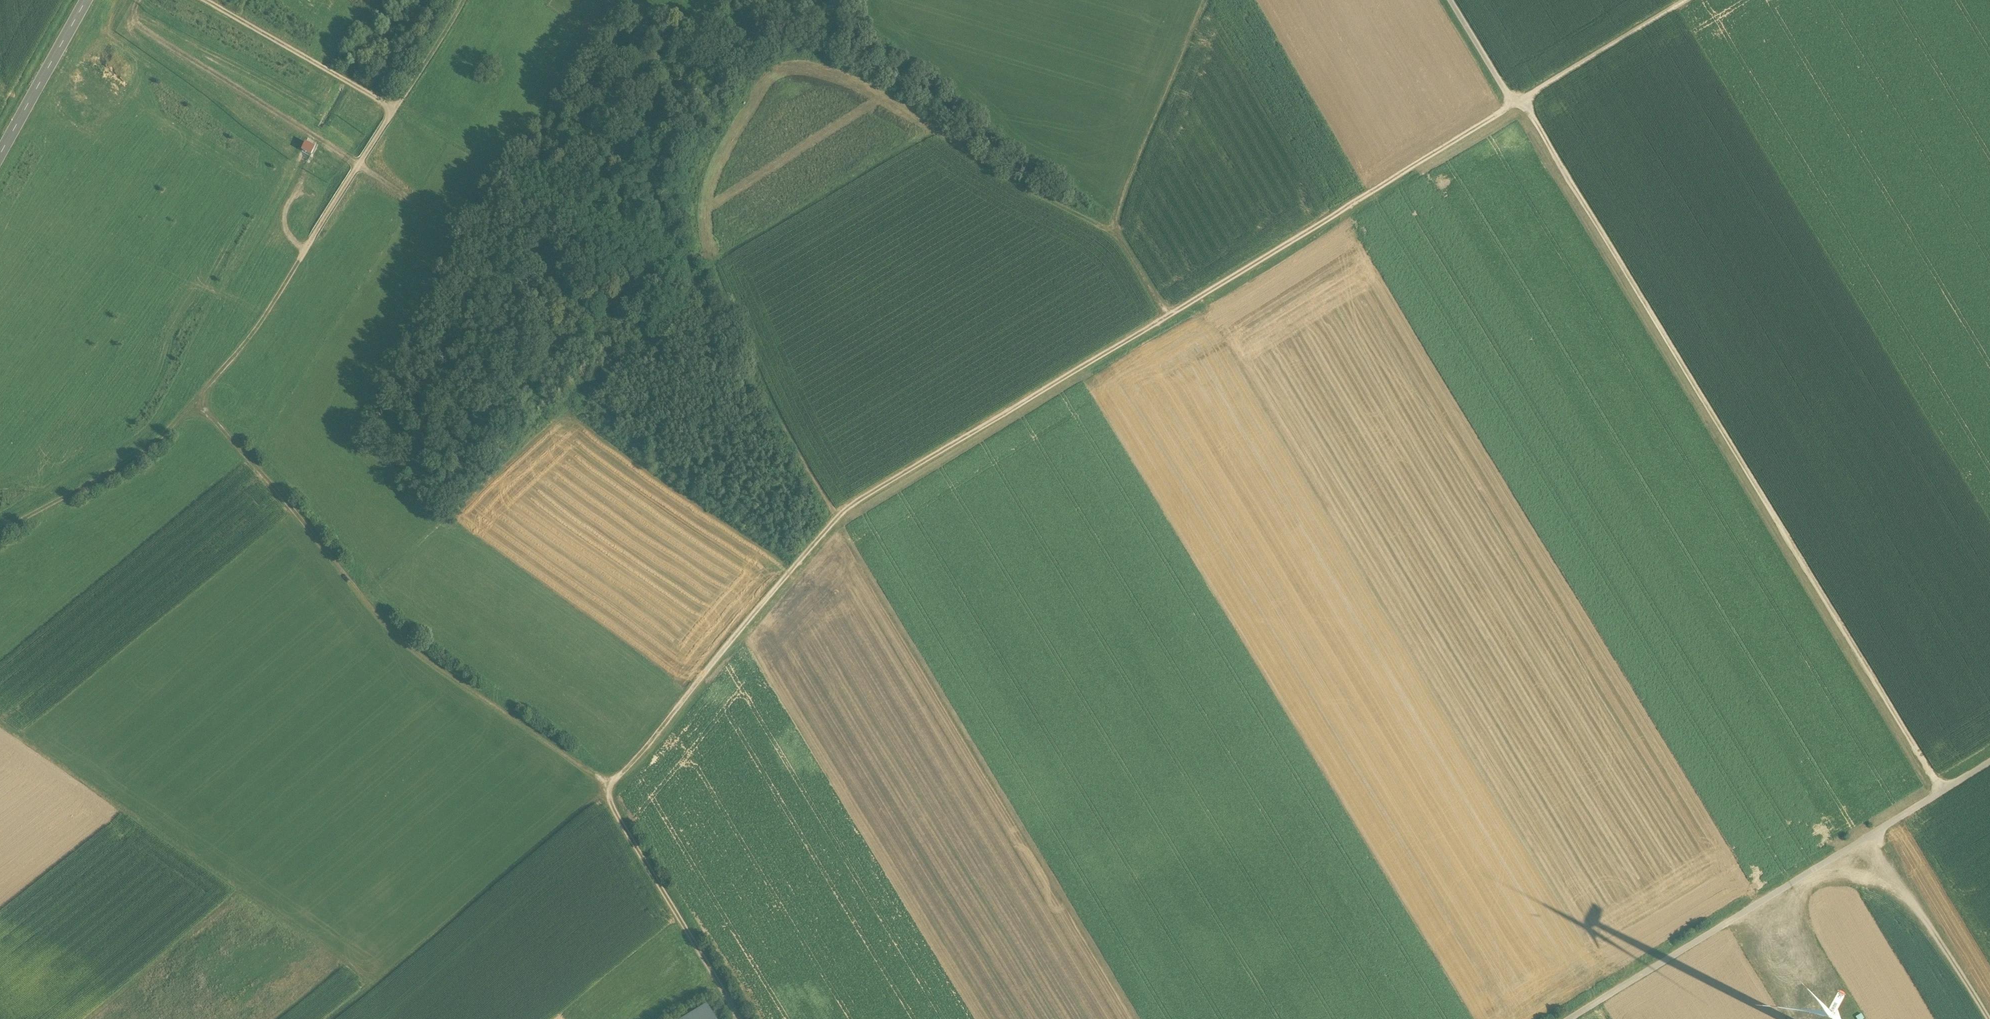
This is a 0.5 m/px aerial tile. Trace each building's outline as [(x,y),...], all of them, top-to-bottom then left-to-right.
[(302,150),(312,155),(316,148),(307,142),(302,150)] [(709,1008),(690,1018),(715,1018),(709,1008)]
